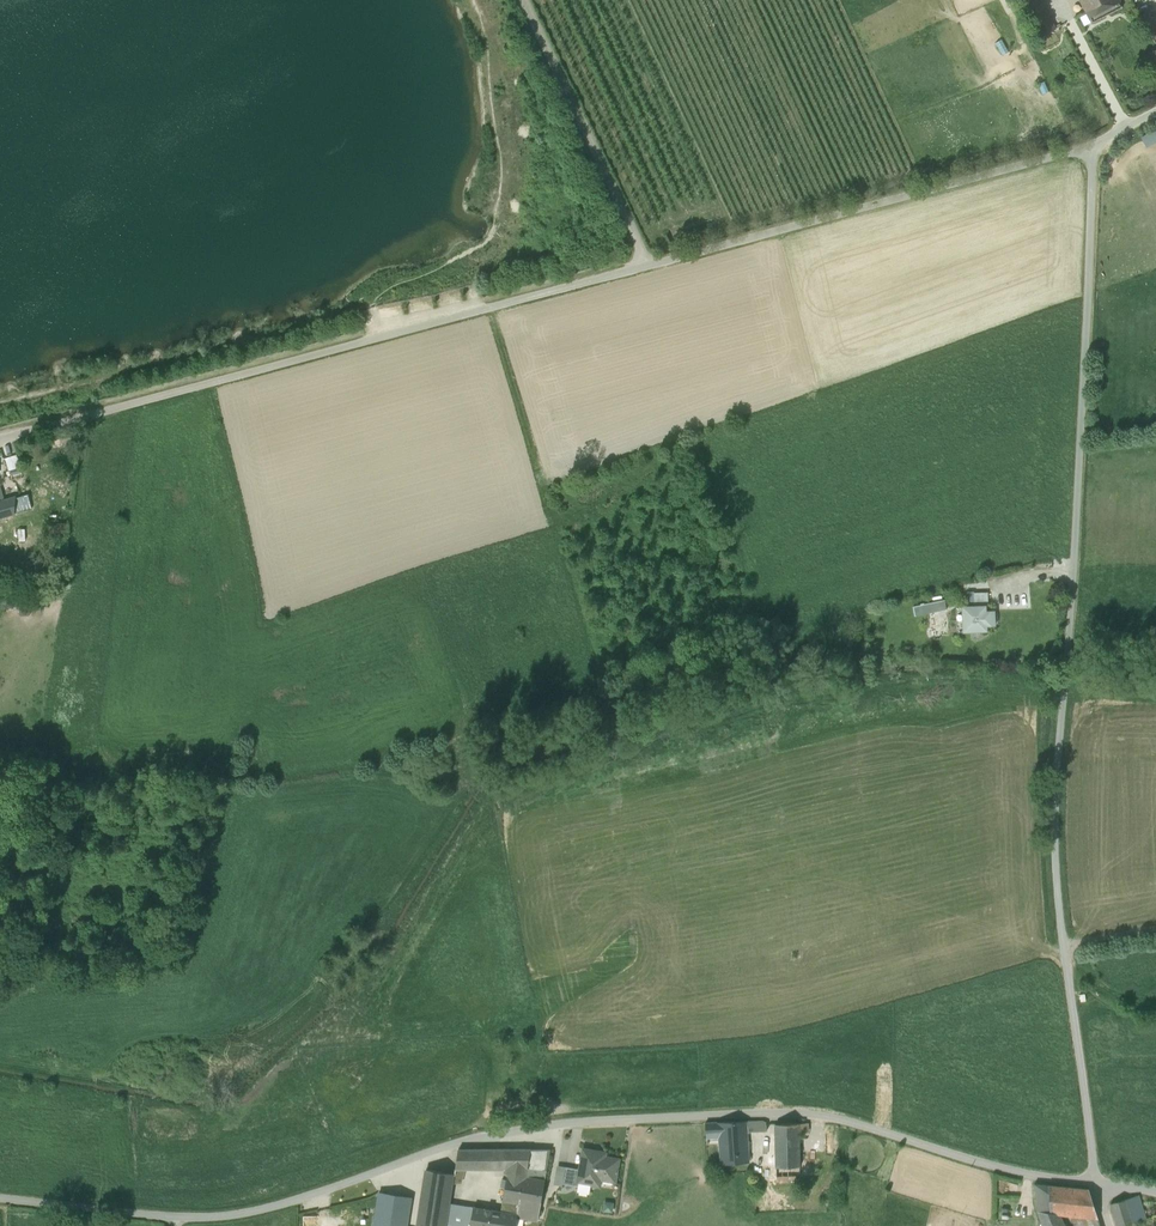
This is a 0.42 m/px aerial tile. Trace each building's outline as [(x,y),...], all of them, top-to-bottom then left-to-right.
[(1036,27),(1042,37),(1055,30),(1061,27),(1059,24),(1054,27),(1040,0),(1022,0),(1036,27)] [(1087,13),(1112,0),(1080,0),(1087,13)] [(1118,0),(1112,0),(1087,13),(1093,24),(1122,8),(1118,0)] [(1036,40),(1042,37),(1036,27),(1030,29),(1036,40)] [(1142,138),(1146,146),(1155,140),(1155,131),(1142,138)] [(7,456),(10,474),(20,472),(18,455),(7,456)] [(14,514),(15,498),(3,501),(0,491),(0,518),(14,514)] [(28,495),(15,498),(14,514),(32,508),(28,495)] [(48,538),(58,538),(58,536),(66,536),(66,526),(48,526),(48,538)] [(974,605),(974,610),(984,609),(988,609),(987,595),(974,596),(974,605)] [(944,605),(931,608),(932,615),(946,612),(944,605)] [(917,618),(932,615),(931,608),(916,611),(917,618)] [(963,610),(964,634),(985,633),(985,628),(990,628),(989,614),(985,615),(984,609),(974,610),(963,610)] [(712,1135),(712,1137),(720,1137),(719,1133),(746,1132),(767,1131),(766,1123),(763,1121),(719,1123),(705,1123),(707,1136),(712,1135)] [(775,1124),(776,1167),(800,1167),(799,1139),(799,1124),(775,1124)] [(799,1139),(808,1139),(807,1124),(799,1124),(799,1139)] [(720,1144),(722,1164),(749,1162),(746,1132),(719,1133),(720,1137),(720,1144)] [(708,1145),(720,1144),(720,1137),(712,1137),(712,1135),(707,1136),(708,1145)] [(808,1139),(799,1139),(800,1167),(800,1176),(809,1176),(808,1139)] [(455,1169),(487,1169),(490,1149),(458,1150),(455,1169)] [(487,1169),(495,1169),(498,1149),(490,1149),(487,1169)] [(505,1173),(508,1173),(525,1176),(531,1149),(498,1149),(495,1169),(506,1169),(505,1173)] [(551,1149),(531,1149),(525,1176),(545,1180),(551,1149)] [(578,1182),(579,1182),(591,1185),(592,1185),(593,1177),(600,1179),(615,1181),(618,1160),(604,1157),(597,1156),(597,1152),(584,1150),(580,1170),(578,1182)] [(563,1184),(578,1186),(579,1182),(578,1182),(580,1170),(566,1167),(557,1166),(554,1182),(563,1184)] [(800,1176),(800,1167),(776,1167),(776,1181),(800,1181),(800,1176)] [(448,1203),(453,1174),(426,1169),(417,1225),(445,1225),(448,1203)] [(508,1173),(506,1180),(505,1188),(503,1201),(508,1202),(519,1204),(525,1176),(508,1173)] [(517,1217),(538,1221),(545,1180),(525,1176),(519,1204),(517,1214),(517,1217)] [(593,1177),(592,1185),(599,1186),(600,1179),(593,1177)] [(590,1192),(591,1185),(579,1182),(578,1186),(578,1190),(579,1192),(588,1193),(590,1192)] [(1037,1211),(1051,1213),(1048,1186),(1034,1184),(1037,1211)] [(1098,1219),(1089,1190),(1048,1186),(1051,1213),(1051,1214),(1059,1215),(1098,1219)] [(412,1198),(379,1193),(373,1225),(408,1225),(412,1198)] [(1118,1225),(1121,1225),(1145,1219),(1137,1195),(1110,1204),(1118,1225)] [(519,1204),(508,1202),(506,1212),(517,1214),(519,1204)] [(448,1203),(445,1225),(470,1225),(473,1207),(448,1203)] [(473,1207),(470,1225),(490,1225),(493,1210),(473,1207)] [(493,1210),(490,1225),(499,1225),(501,1212),(493,1210)] [(1059,1215),(1051,1214),(1051,1213),(1037,1211),(1042,1225),(1064,1225),(1063,1224),(1059,1215)] [(501,1212),(499,1225),(516,1225),(517,1217),(517,1214),(506,1212),(501,1212)]
